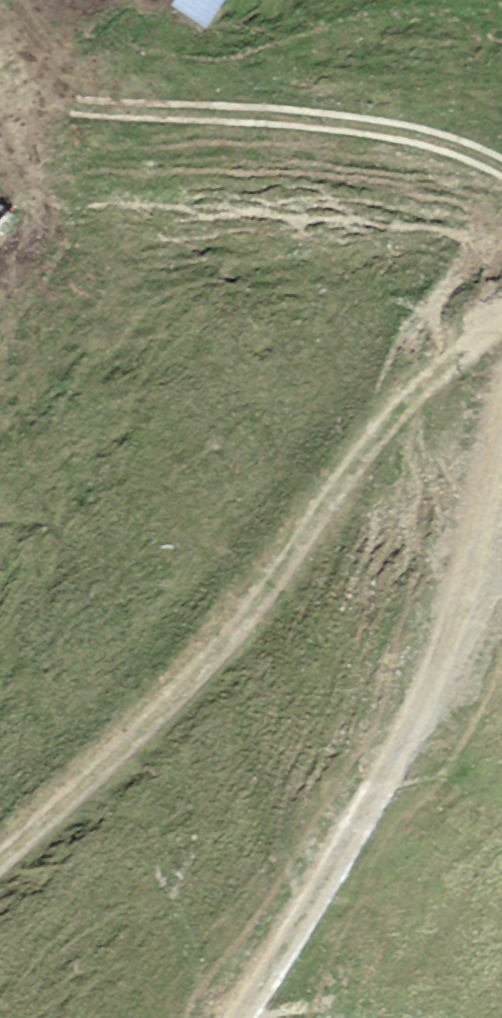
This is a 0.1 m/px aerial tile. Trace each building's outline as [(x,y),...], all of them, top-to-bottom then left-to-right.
[(170,3),(205,27),(223,0),(172,0),(170,3)]
